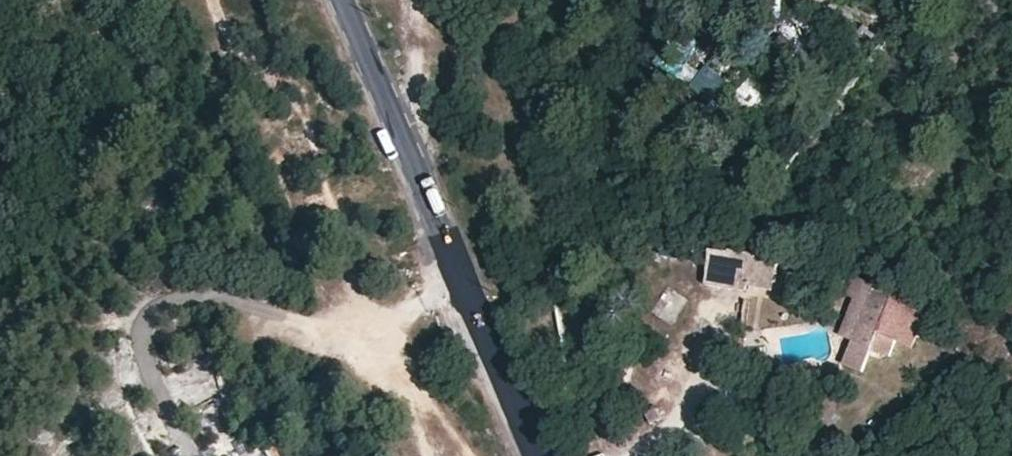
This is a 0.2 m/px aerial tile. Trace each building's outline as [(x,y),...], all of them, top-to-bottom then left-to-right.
[(818,14),(797,3),(792,13),(810,24),(818,14)] [(744,107),(763,93),(750,77),(732,91),(744,107)] [(622,112),(607,104),(601,113),(616,122),(622,112)] [(775,257),(708,248),(703,288),(769,297),(775,257)] [(908,347),(923,314),(868,288),(872,280),(855,272),(845,293),(854,297),(838,331),(850,337),(837,364),(861,376),(872,355),(890,349),(894,340),(908,347)] [(671,322),(685,302),(667,290),(653,311),(671,322)]
